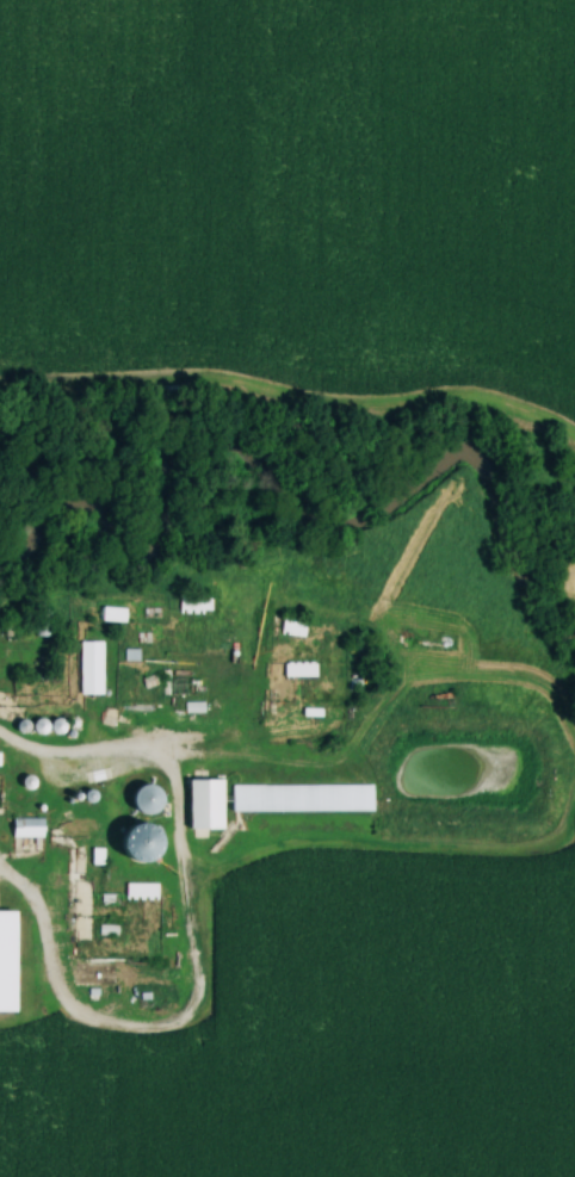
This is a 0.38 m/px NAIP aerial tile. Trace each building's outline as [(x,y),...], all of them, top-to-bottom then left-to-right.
[(210,594),(178,594),(178,612),(210,612),(210,594)] [(125,608),(99,608),(99,621),(125,621),(125,608)] [(48,635),(48,611),(36,611),(36,635),(48,635)] [(306,619),(282,615),(280,634),(304,637),(306,619)] [(102,640),(79,640),(79,693),(102,693),(102,640)] [(316,676),(316,661),(283,661),(283,676),(316,676)] [(222,778),(222,824),(190,824),(190,778),(222,778)] [(233,782),(371,781),(371,809),(233,810),(233,782)] [(159,787),(139,782),(134,807),(154,811),(159,787)] [(12,836),(43,837),(43,817),(12,817),(12,836)] [(152,822),(123,827),(128,858),(157,854),(152,822)] [(125,898),(158,898),(158,881),(125,881),(125,898)] [(113,983),(113,963),(73,963),(73,983),(113,983)]
